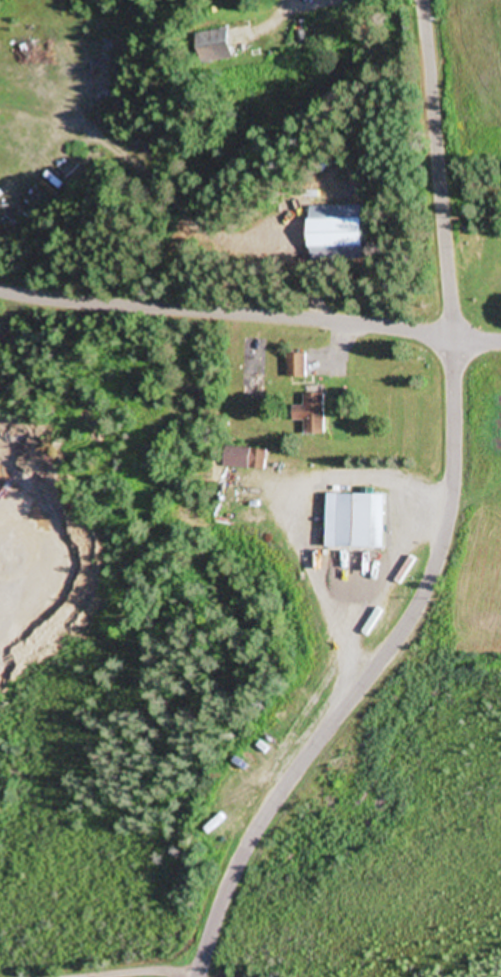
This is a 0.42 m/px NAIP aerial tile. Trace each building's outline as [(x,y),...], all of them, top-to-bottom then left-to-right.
[(235,59),(229,29),(198,35),(204,65),(235,59)] [(310,219),(310,248),(365,248),(365,219),(310,219)] [(288,379),(307,379),(307,357),(288,357),(288,379)] [(325,437),(325,395),(305,395),(305,407),(294,407),(294,423),(305,423),(305,437),(325,437)] [(265,470),(265,450),(225,450),(225,470),(265,470)] [(388,496),(330,495),(329,551),(387,551),(388,496)]
